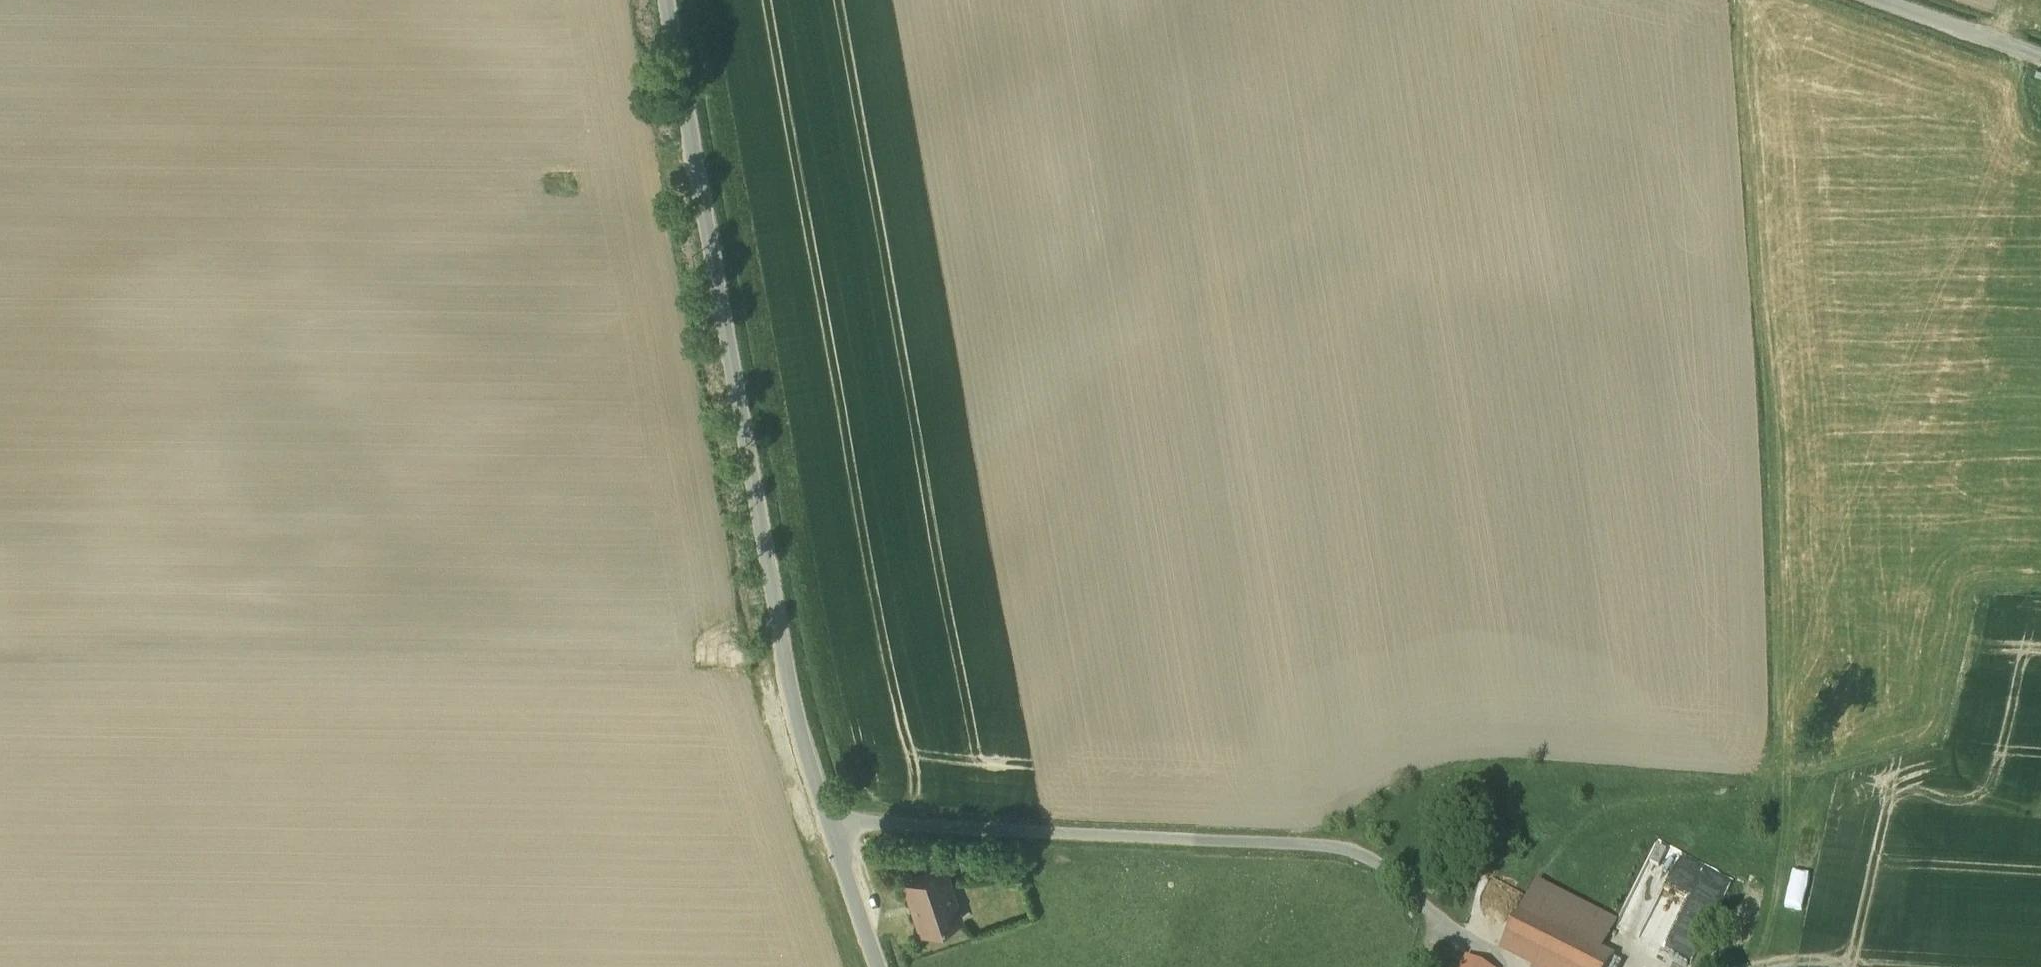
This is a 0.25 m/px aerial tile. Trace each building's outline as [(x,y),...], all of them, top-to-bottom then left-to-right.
[(1692,963),(1733,880),(1656,842),(1623,908),(1628,910),(1624,919),(1638,926),(1663,876),(1688,888),(1685,893),(1690,895),(1663,948),(1692,963)] [(944,868),(905,882),(923,931),(961,916),(944,868)] [(1503,947),(1543,966),(1611,966),(1615,960),(1555,930),(1562,916),(1542,905),(1535,919),(1521,912),(1503,947)] [(1468,957),(1463,966),(1487,966),(1468,957)]
